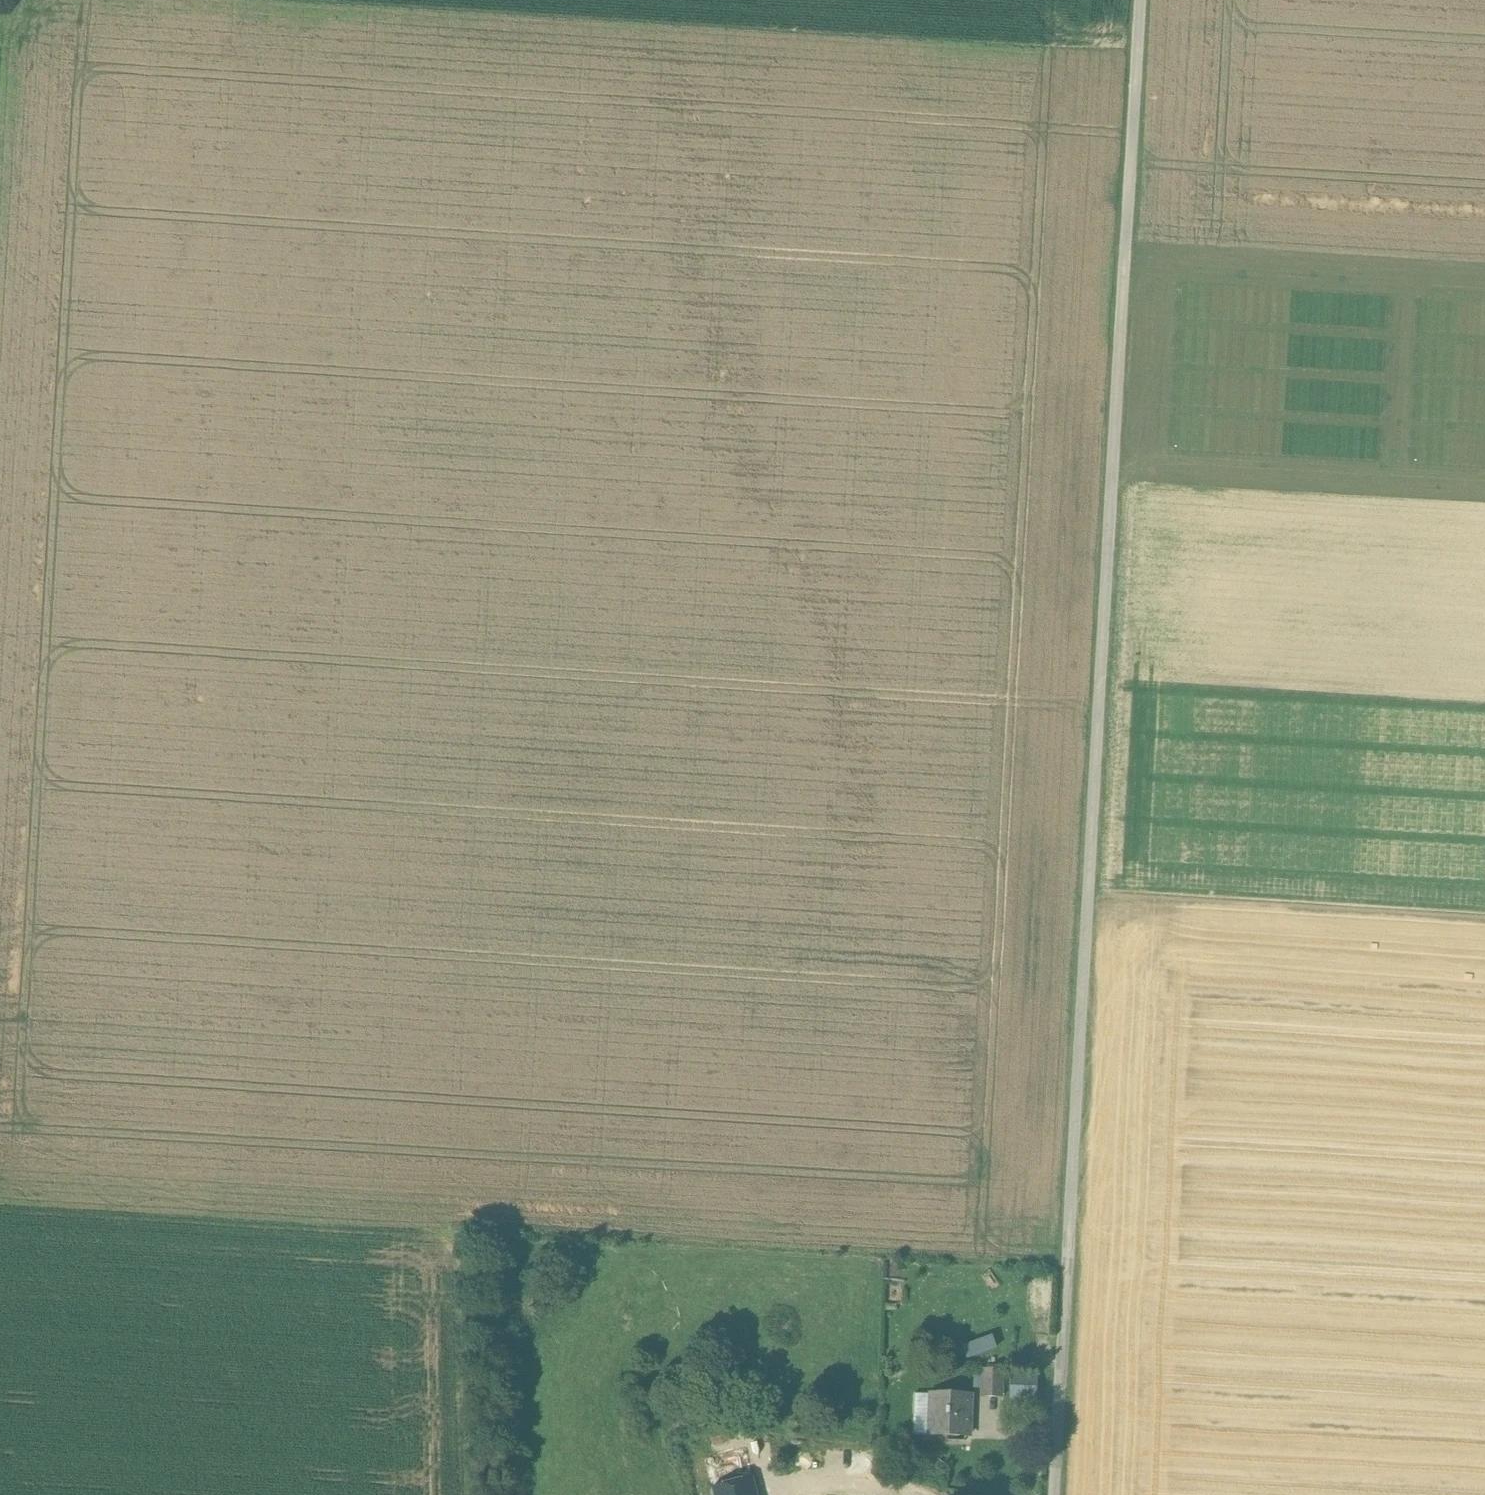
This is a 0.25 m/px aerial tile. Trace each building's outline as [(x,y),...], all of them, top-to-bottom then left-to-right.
[(1002,1371),(985,1370),(984,1395),(1002,1396),(1002,1371)] [(1013,1378),(1014,1399),(1033,1398),(1032,1377),(1013,1378)] [(744,1394),(727,1393),(726,1402),(744,1402),(744,1394)] [(972,1395),(932,1394),(930,1434),(970,1435),(972,1395)] [(705,1458),(715,1494),(758,1494),(750,1461),(732,1466),(729,1453),(705,1458)]
